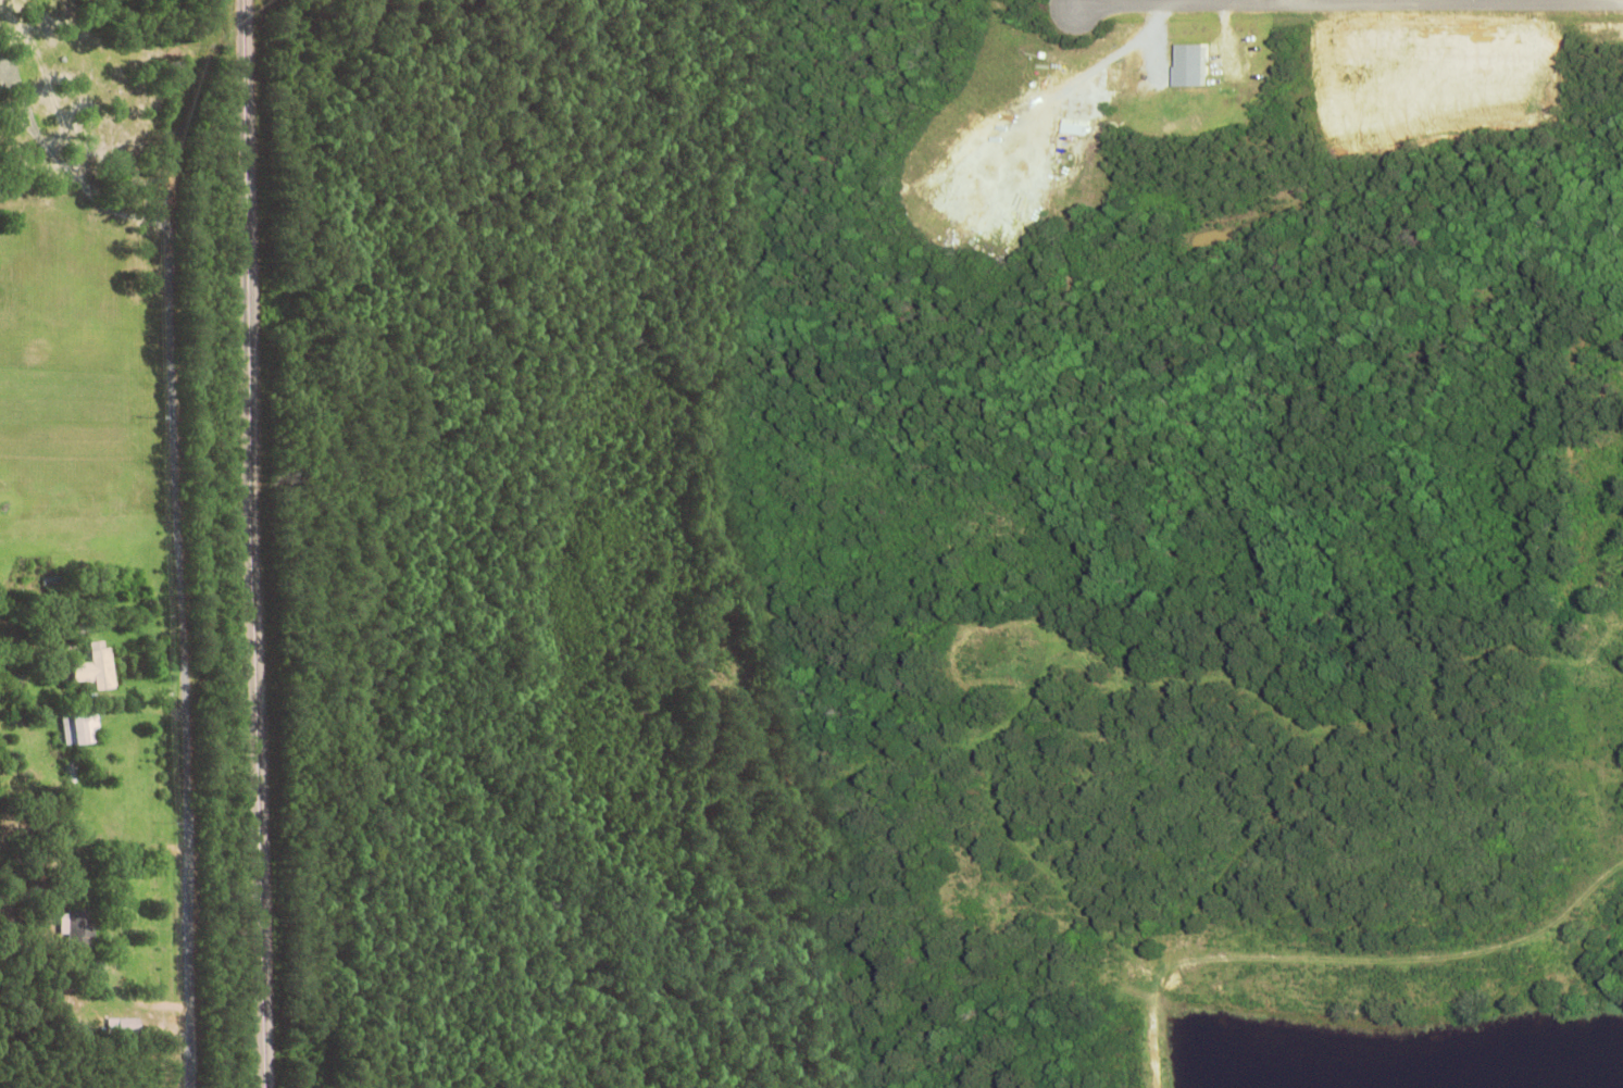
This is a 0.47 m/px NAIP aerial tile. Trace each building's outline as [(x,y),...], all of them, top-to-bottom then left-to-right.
[(1199,43),(1171,43),(1171,85),(1198,85),(1199,43)] [(1086,121),(1060,117),(1057,131),(1084,135),(1086,121)] [(105,639),(86,641),(88,661),(67,664),(69,681),(89,679),(91,689),(111,687),(105,639)] [(96,742),(94,713),(58,715),(60,744),(96,742)] [(94,910),(63,910),(64,931),(74,931),(74,936),(95,936),(94,910)] [(110,1017),(109,1035),(142,1036),(142,1018),(110,1017)]
